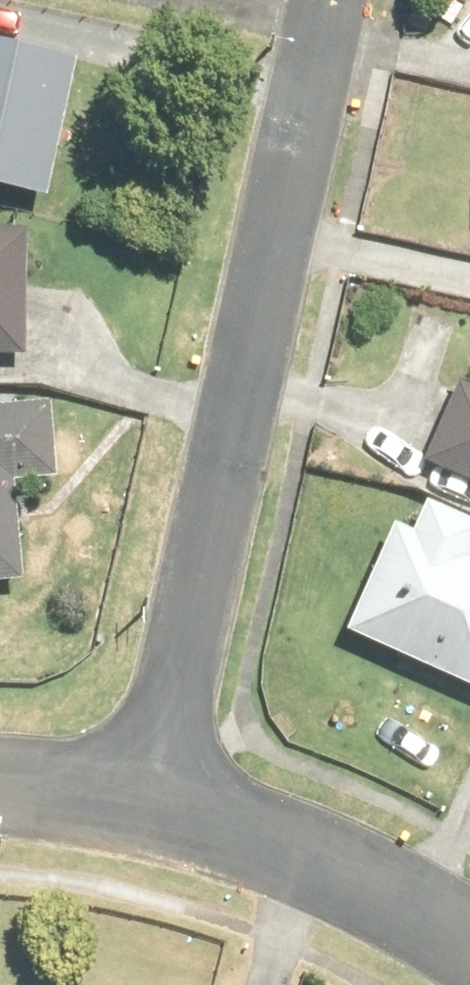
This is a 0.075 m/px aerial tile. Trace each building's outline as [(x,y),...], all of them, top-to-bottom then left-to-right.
[(64,197),(89,65),(0,49),(0,185),(64,197)] [(36,359),(41,238),(0,236),(0,357),(36,359)] [(444,382),(410,464),(469,488),(469,361),(459,388),(444,382)] [(66,415),(0,418),(0,591),(37,590),(32,478),(69,476),(66,415)] [(400,541),(377,531),(330,639),(469,699),(469,571),(461,567),(469,545),(469,531),(415,508),(400,541)]
